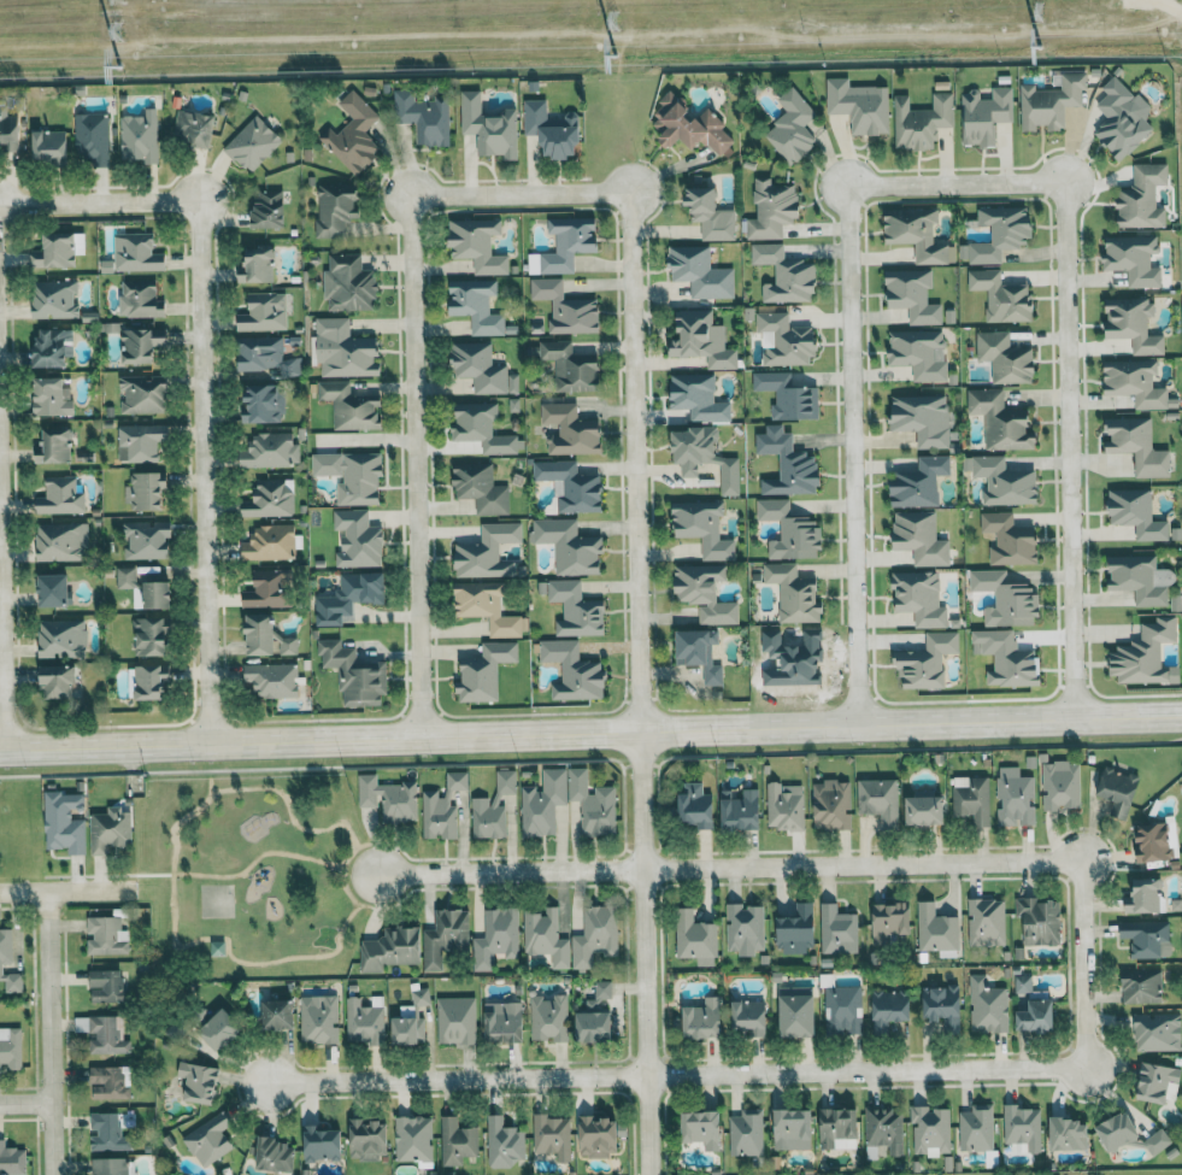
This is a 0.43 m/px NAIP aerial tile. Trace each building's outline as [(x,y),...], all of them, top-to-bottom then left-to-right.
[(1021,84),(1021,131),(1036,131),(1036,125),(1047,125),(1047,130),(1065,130),(1065,106),(1082,106),(1082,90),(1086,90),(1086,73),(1062,73),(1062,90),(1035,90),(1035,84),(1021,84)] [(1094,131),(1116,160),(1155,130),(1144,116),(1149,113),(1119,75),(1090,97),(1108,120),(1094,131)] [(827,78),(827,114),(851,114),(851,135),(889,135),(889,86),(849,86),(849,78),(827,78)] [(789,167),(818,146),(803,125),(816,116),(794,85),(777,98),(788,114),(764,132),(789,167)] [(1013,122),(1013,87),(992,87),(992,99),(980,100),(980,92),(962,92),(962,146),(996,146),(996,122),(1013,122)] [(339,102),(353,119),(336,134),(331,128),(321,136),(354,175),(383,150),(365,130),(379,118),(354,89),(339,102)] [(450,145),(449,96),(434,96),(434,100),(415,101),(415,89),(394,90),(395,123),(416,123),(417,146),(450,145)] [(461,91),(462,134),(477,134),(478,156),(504,155),(504,160),(518,160),(516,109),(482,110),(481,90),(461,91)] [(711,108),(694,119),(676,92),(646,112),(670,148),(684,139),(692,151),(708,140),(718,156),(735,144),(711,108)] [(954,127),(954,92),(933,92),(933,109),(910,109),(909,94),(894,95),(895,149),(936,149),(936,127),(954,127)] [(547,99),(524,100),(524,135),(541,134),(541,158),(579,158),(579,112),(565,112),(565,118),(547,118),(547,99)] [(7,144),(6,152),(18,152),(19,115),(7,115),(7,105),(0,105),(0,144),(7,144)] [(121,115),(121,162),(158,162),(158,108),(145,108),(145,115),(121,115)] [(212,145),(215,114),(176,111),(173,142),(212,145)] [(76,157),(92,156),(92,168),(109,167),(108,112),(74,114),(76,157)] [(223,148),(250,174),(283,140),(256,114),(223,148)] [(33,161),(67,160),(67,131),(32,131),(33,161)] [(1166,227),(1166,208),(1156,208),(1156,185),(1168,185),(1168,163),(1133,164),(1133,190),(1117,190),(1118,227),(1166,227)] [(747,239),(783,239),(783,224),(798,224),(797,185),(771,185),(771,177),(755,178),(756,219),(747,219),(747,239)] [(318,237),(346,237),(346,222),(359,222),(358,184),(316,185),(318,237)] [(737,240),(736,210),(717,210),(717,187),(686,188),(686,207),(691,207),(691,222),(701,222),(702,240),(737,240)] [(252,227),(283,228),(284,192),(253,191),(252,227)] [(949,264),(948,244),(937,245),(936,209),(885,210),(885,244),(915,243),(916,265),(949,264)] [(574,273),(574,253),(598,252),(597,218),(547,219),(548,235),(556,234),(556,253),(528,254),(528,274),(574,273)] [(508,274),(508,255),(491,255),(491,235),(502,235),(502,219),(449,219),(449,248),(452,248),(452,259),(474,259),(474,274),(508,274)] [(43,233),(43,250),(30,250),(30,268),(75,267),(74,233),(43,233)] [(114,234),(115,260),(100,261),(101,272),(165,270),(165,253),(154,253),(153,233),(114,234)] [(1162,287),(1161,267),(1151,267),(1151,253),(1158,253),(1158,235),(1106,236),(1106,254),(1102,254),(1103,270),(1127,269),(1128,288),(1162,287)] [(763,302),(816,301),(815,263),(805,263),(805,259),(784,260),(784,244),(751,244),(751,265),(776,264),(776,283),(763,283),(763,302)] [(734,297),(734,268),(710,268),(710,246),(669,247),(670,281),(691,281),(691,298),(734,297)] [(239,283),(275,282),(274,249),(246,249),(246,270),(238,270),(239,283)] [(328,255),(329,269),(324,269),(326,311),(372,310),(372,299),(378,299),(377,270),(362,271),(362,254),(328,255)] [(942,324),(942,304),(928,304),(928,288),(933,288),(932,270),(887,270),(887,308),(909,307),(909,325),(942,324)] [(1031,321),(1031,284),(1002,284),(1002,270),(968,270),(968,290),(987,290),(987,322),(1031,321)] [(548,333),(599,332),(598,299),(563,299),(563,278),(530,278),(530,300),(552,299),(552,320),(547,320),(548,333)] [(471,335),(504,334),(504,314),(489,314),(489,295),(496,295),(496,280),(450,281),(451,300),(448,301),(449,315),(470,315),(471,335)] [(33,319),(77,318),(76,281),(32,282),(33,319)] [(165,317),(165,300),(157,300),(156,281),(120,281),(120,317),(165,317)] [(237,331),(288,330),(287,292),(248,293),(248,313),(237,313),(237,331)] [(1106,298),(1107,338),(1132,338),(1133,355),(1165,355),(1164,335),(1148,336),(1148,317),(1153,317),(1152,297),(1106,298)] [(738,368),(737,348),(725,349),(724,325),(712,325),(712,309),(677,310),(677,329),(670,329),(671,357),(707,356),(707,369),(738,368)] [(763,365),(810,365),(810,355),(817,355),(816,327),(789,328),(789,312),(757,313),(757,332),(775,331),(775,348),(763,348),(763,365)] [(321,376),(381,375),(380,359),(379,359),(379,337),(350,337),(349,317),(315,318),(315,335),(311,336),(312,364),(321,364),(321,376)] [(72,358),(73,330),(36,329),(35,367),(67,368),(67,358),(72,358)] [(122,364),(154,363),(154,346),(167,345),(167,329),(122,330),(122,364)] [(946,381),(945,330),(890,331),(890,349),(888,349),(888,365),(913,365),(914,381),(946,381)] [(977,361),(992,361),(992,383),(1027,383),(1027,373),(1034,373),(1034,348),(1011,348),(1011,331),(977,331),(977,361)] [(282,336),(237,337),(238,371),(268,370),(268,377),(299,377),(298,358),(283,358),(282,336)] [(572,355),(572,341),(540,341),(540,360),(555,360),(556,392),(600,391),(599,354),(572,355)] [(473,394),(518,393),(518,374),(507,374),(507,365),(491,366),(491,342),(452,343),(452,378),(473,377),(473,394)] [(1135,410),(1168,409),(1168,388),(1153,389),(1153,376),(1157,376),(1157,360),(1103,361),(1104,395),(1135,394),(1135,410)] [(752,373),(753,391),(776,390),(776,404),(771,404),(771,420),(819,419),(818,387),(792,388),(791,372),(752,373)] [(691,409),(691,421),(731,421),(731,402),(714,402),(714,374),(671,374),(671,409),(691,409)] [(165,412),(164,375),(119,376),(119,390),(122,390),(122,413),(165,412)] [(34,416),(74,415),(73,400),(63,400),(63,378),(33,379),(34,416)] [(333,430),(380,428),(380,406),(381,406),(381,395),(350,396),(350,381),(317,382),(317,400),(333,400),(333,430)] [(284,386),(244,386),(244,423),(283,423),(284,386)] [(968,389),(968,415),(985,415),(986,449),(1036,449),(1036,433),(1029,433),(1029,410),(1005,410),(1004,389),(968,389)] [(949,448),(947,395),(890,396),(891,430),(916,430),(917,449),(949,448)] [(518,454),(517,435),(492,436),(492,419),(498,419),(498,403),(455,403),(455,425),(452,426),(452,441),(482,440),(482,454),(518,454)] [(601,419),(577,420),(577,403),(540,404),(541,424),(559,424),(559,435),(547,435),(547,455),(601,454),(601,419)] [(1136,478),(1171,477),(1171,450),(1152,451),(1152,417),(1104,418),(1105,438),(1106,453),(1135,452),(1136,478)] [(118,425),(118,461),(157,462),(158,441),(168,442),(168,425),(118,425)] [(762,495),(819,494),(818,453),(794,453),(793,433),(784,433),(784,425),(766,425),(766,433),(756,433),(757,455),(780,454),(780,479),(761,479),(762,495)] [(739,457),(716,457),(717,427),(688,427),(688,431),(673,431),(673,465),(682,465),(682,478),(699,478),(699,463),(720,463),(720,495),(739,495),(739,457)] [(35,463),(71,464),(71,429),(42,429),(42,455),(35,455),(35,463)] [(292,433),(250,433),(250,450),(239,450),(239,467),(299,466),(299,444),(293,444),(292,433)] [(311,454),(312,477),(337,477),(337,506),(379,505),(378,477),(383,477),(383,453),(311,454)] [(938,506),(938,475),(950,475),(950,456),(919,456),(919,471),(892,472),(892,507),(938,506)] [(983,505),(1037,504),(1037,471),(1006,471),(1006,458),(971,458),(972,477),(988,477),(988,491),(983,491),(983,505)] [(533,481),(556,480),(556,513),(602,512),(601,474),(577,475),(577,461),(532,461),(533,481)] [(509,515),(508,485),(493,486),(492,463),(454,464),(454,499),(475,498),(476,516),(509,515)] [(126,511),(164,510),(164,481),(161,481),(161,473),(130,473),(131,485),(126,485),(126,511)] [(35,514),(85,513),(85,492),(76,492),(76,476),(46,476),(46,497),(35,497),(35,514)] [(241,517),(294,516),(293,479),(254,479),(254,500),(241,501),(241,517)] [(1169,540),(1169,521),(1152,521),(1152,490),(1108,490),(1109,525),(1136,524),(1137,541),(1169,540)] [(769,559),(821,558),(820,517),(791,518),(790,499),(757,500),(757,520),(781,520),(781,540),(768,540),(769,559)] [(735,560),(735,539),(721,539),(720,500),(674,500),(674,537),(702,537),(702,560),(735,560)] [(333,510),(333,531),(338,531),(339,549),(336,549),(336,567),(383,567),(383,527),(369,527),(369,510),(333,510)] [(915,566),(950,566),(950,539),(937,540),(936,511),(894,512),(894,550),(914,549),(915,566)] [(990,565),(1038,564),(1037,526),(1014,527),(1014,511),(981,513),(982,532),(996,532),(997,546),(989,546),(990,565)] [(555,544),(556,575),(600,575),(600,554),(603,554),(603,537),(578,537),(578,519),(533,519),(533,533),(529,533),(529,544),(555,544)] [(126,560),(168,558),(167,537),(171,537),(171,521),(152,522),(123,522),(123,536),(126,536),(126,560)] [(36,561),(87,561),(87,523),(36,524),(36,561)] [(481,523),(481,544),(455,544),(456,577),(515,577),(515,562),(499,562),(499,543),(522,543),(522,523),(481,523)] [(242,560),(294,559),(294,525),(252,525),(252,542),(242,543),(242,560)] [(1168,606),(1168,586),(1176,586),(1176,569),(1156,569),(1156,555),(1109,556),(1110,590),(1135,590),(1136,607),(1168,606)] [(738,625),(738,602),(717,602),(717,580),(726,580),(726,563),(675,563),(675,603),(700,603),(699,624),(738,625)] [(780,583),(780,623),(822,623),(821,603),(817,603),(817,579),(797,579),(797,563),(764,563),(764,583),(780,583)] [(116,588),(136,588),(136,567),(116,567),(116,588)] [(970,570),(970,591),(996,591),(997,607),(985,607),(985,627),(1039,626),(1038,595),(1031,595),(1030,583),(1006,584),(1005,569),(970,570)] [(253,571),(254,591),(242,591),(242,608),(292,606),(291,570),(253,571)] [(316,626),(344,625),(343,616),(353,615),(352,604),(385,603),(384,572),(338,574),(339,596),(315,596),(316,626)] [(939,607),(939,572),(894,572),(895,612),(915,612),(915,628),(948,628),(948,607),(939,607)] [(38,575),(38,607),(68,607),(68,575),(38,575)] [(547,580),(548,602),(563,602),(563,620),(555,620),(555,636),(605,635),(604,600),(582,600),(581,580),(547,580)] [(490,638),(521,637),(521,615),(500,616),(500,582),(454,583),(455,617),(489,616),(490,638)] [(143,583),(143,596),(133,596),(134,609),(171,609),(171,583),(143,583)] [(297,636),(273,637),(272,614),(246,615),(247,656),(276,655),(298,654),(297,636)] [(1177,616),(1156,617),(1156,623),(1141,623),(1141,643),(1117,643),(1117,654),(1109,654),(1109,676),(1118,676),(1118,683),(1181,683),(1181,667),(1162,667),(1162,643),(1177,642),(1177,616)] [(135,657),(168,656),(167,618),(134,619),(135,657)] [(39,658),(54,658),(54,656),(86,656),(86,620),(39,620),(39,658)] [(718,631),(677,631),(677,659),(686,659),(686,665),(704,665),(704,686),(723,686),(722,665),(712,665),(712,644),(718,644),(718,631)] [(959,632),(926,632),(926,651),(897,651),(898,689),(944,688),(944,653),(959,653),(959,632)] [(387,662),(356,663),(355,648),(341,648),(341,639),(317,640),(318,656),(322,656),(322,668),(338,668),(339,693),(343,693),(344,707),(382,706),(382,695),(388,695),(387,662)] [(539,641),(540,662),(562,661),(562,684),(551,684),(551,700),(605,698),(605,671),(602,671),(602,661),(579,661),(579,640),(539,641)] [(498,701),(498,658),(461,658),(461,682),(458,682),(458,702),(498,701)] [(244,665),(244,682),(255,681),(256,698),(298,697),(297,664),(244,665)] [(163,700),(163,681),(171,681),(170,665),(134,666),(135,701),(163,700)] [(74,666),(41,667),(42,700),(75,699),(74,666)] [(1080,806),(1080,761),(1042,761),(1043,810),(1059,810),(1059,806),(1080,806)] [(998,825),(1035,824),(1034,775),(1020,776),(1020,765),(996,766),(998,825)] [(1096,794),(1115,798),(1111,815),(1128,819),(1139,775),(1103,766),(1096,794)] [(589,767),(568,767),(569,800),(581,800),(582,833),(616,833),(615,785),(589,786),(589,767)] [(521,785),(522,835),(556,834),(555,804),(567,804),(567,768),(540,768),(541,785),(521,785)] [(472,837),(506,836),(506,824),(514,824),(514,807),(510,807),(510,795),(516,795),(516,770),(494,770),(494,796),(472,797),(472,837)] [(468,771),(446,772),(447,790),(468,789),(468,771)] [(359,806),(381,806),(381,819),(417,819),(417,783),(378,783),(378,774),(359,774),(359,806)] [(973,814),(973,826),(990,825),(989,776),(969,776),(969,785),(953,786),(954,815),(973,814)] [(858,779),(858,813),(881,813),(882,830),(899,830),(898,778),(858,779)] [(850,780),(813,781),(815,829),(851,828),(850,780)] [(714,793),(704,793),(704,782),(682,781),(681,821),(696,821),(696,828),(714,828),(714,793)] [(805,828),(804,783),(767,784),(768,829),(805,828)] [(760,827),(759,788),(743,788),(743,797),(732,797),(732,789),(722,789),(723,828),(760,827)] [(423,838),(458,836),(457,805),(450,805),(450,796),(439,797),(438,789),(422,790),(423,838)] [(85,819),(72,819),(72,809),(84,809),(84,792),(45,792),(45,847),(68,847),(67,854),(85,854),(85,819)] [(945,795),(906,795),(906,824),(945,824),(945,795)] [(90,813),(91,854),(108,854),(108,844),(132,843),(131,807),(107,808),(107,813),(90,813)] [(1137,860),(1171,859),(1170,822),(1137,823),(1137,860)] [(1125,912),(1161,911),(1160,877),(1134,877),(1134,895),(1125,896),(1125,912)] [(1060,944),(1060,897),(1015,897),(1015,912),(1025,912),(1025,944),(1060,944)] [(968,898),(969,945),(1005,945),(1005,898),(968,898)] [(918,900),(919,950),(959,950),(958,915),(936,915),(935,900),(918,900)] [(816,901),(796,901),(796,916),(778,915),(777,951),(815,952),(816,901)] [(858,952),(857,912),(837,912),(837,901),(820,902),(821,952),(858,952)] [(912,902),(873,902),(873,944),(890,943),(890,934),(912,934),(912,902)] [(764,905),(743,905),(743,903),(726,903),(727,953),(765,952),(764,905)] [(570,937),(559,938),(558,905),(546,905),(546,911),(523,912),(524,953),(551,953),(552,968),(570,968),(570,937)] [(583,905),(584,935),(571,935),(572,970),(596,969),(596,955),(618,954),(617,905),(583,905)] [(677,906),(677,957),(697,957),(697,966),(717,965),(717,921),(694,922),(694,906),(677,906)] [(473,971),(492,971),(492,955),(518,955),(518,907),(485,907),(485,937),(472,937),(473,971)] [(423,929),(424,970),(443,970),(443,950),(469,949),(468,908),(435,909),(436,929),(423,929)] [(87,916),(87,936),(86,936),(87,954),(129,953),(128,940),(120,940),(120,915),(87,916)] [(1132,959),(1162,958),(1162,948),(1170,948),(1170,920),(1120,921),(1120,938),(1131,938),(1132,959)] [(420,964),(421,927),(385,927),(385,938),(361,938),(361,971),(383,971),(383,963),(420,964)] [(4,977),(4,992),(22,992),(22,973),(3,973),(3,964),(12,963),(12,928),(0,928),(0,977),(4,977)] [(211,955),(225,955),(225,941),(211,941),(211,955)] [(1162,967),(1122,968),(1122,1004),(1163,1003),(1162,967)] [(89,970),(90,1002),(122,1001),(122,969),(89,970)] [(985,973),(970,974),(971,1032),(1009,1032),(1008,986),(985,987),(985,973)] [(1015,993),(1032,993),(1032,974),(1015,974),(1015,993)] [(611,981),(594,981),(595,999),(586,999),(587,1012),(576,1012),(576,1040),(611,1040),(611,1011),(602,1011),(602,999),(612,999),(611,981)] [(825,987),(826,1034),(863,1033),(862,985),(825,987)] [(943,1020),(943,1033),(962,1033),(960,985),(923,986),(924,1020),(943,1020)] [(781,1036),(815,1036),(814,986),(780,986),(781,1036)] [(430,1004),(430,989),(412,989),(412,1005),(400,1005),(400,1017),(392,1017),(392,1043),(424,1043),(424,1004),(430,1004)] [(872,1034),(890,1034),(890,1020),(911,1020),(911,989),(873,989),(872,1034)] [(565,994),(553,994),(553,996),(530,997),(531,1038),(567,1037),(565,994)] [(339,1042),(338,995),(300,996),(301,1042),(339,1042)] [(346,996),(347,1041),(384,1040),(383,995),(371,995),(371,1006),(361,1006),(361,996),(346,996)] [(705,1006),(685,1005),(684,1036),(721,1037),(722,996),(705,995),(705,1006)] [(437,997),(438,1043),(476,1043),(475,997),(437,997)] [(1054,1030),(1054,999),(1030,998),(1029,1010),(1017,1009),(1016,1029),(1054,1030)] [(264,1029),(295,1028),(294,999),(263,1000),(264,1029)] [(750,1036),(766,1036),(766,1000),(733,1001),(733,1030),(750,1030),(750,1036)] [(486,1042),(523,1041),(522,1002),(485,1003),(486,1042)] [(243,1031),(224,1007),(198,1028),(216,1051),(243,1031)] [(1181,1050),(1181,1013),(1134,1014),(1135,1051),(1181,1050)] [(123,1040),(122,1015),(88,1016),(88,1035),(89,1053),(131,1052),(130,1040),(123,1040)] [(4,1069),(22,1069),(21,1027),(0,1028),(0,1069),(4,1069)] [(177,1077),(186,1078),(183,1100),(215,1104),(219,1067),(179,1062),(177,1077)] [(1180,1066),(1142,1063),(1139,1099),(1177,1102),(1180,1066)] [(129,1099),(129,1066),(90,1066),(90,1083),(93,1083),(93,1099),(129,1099)] [(960,1150),(994,1149),(993,1103),(972,1103),(972,1110),(959,1110),(960,1150)] [(912,1154),(950,1154),(950,1108),(929,1108),(929,1105),(912,1105),(912,1154)] [(1003,1142),(1015,1142),(1015,1152),(1041,1153),(1041,1106),(1004,1106),(1003,1142)] [(742,1115),(729,1115),(730,1155),(764,1154),(763,1107),(742,1108),(742,1115)] [(820,1147),(857,1148),(858,1107),(821,1107),(820,1147)] [(865,1145),(889,1145),(889,1155),(903,1155),(903,1108),(865,1107),(865,1145)] [(775,1149),(812,1148),(812,1108),(775,1109),(775,1149)] [(684,1141),(704,1140),(704,1150),(721,1150),(720,1110),(683,1110),(684,1141)] [(1126,1110),(1096,1126),(1110,1152),(1140,1135),(1126,1110)] [(91,1150),(131,1149),(131,1136),(119,1136),(119,1112),(90,1112),(91,1132),(91,1150)] [(234,1148),(223,1129),(230,1125),(223,1112),(182,1136),(201,1168),(234,1148)] [(533,1113),(533,1151),(557,1152),(557,1159),(570,1159),(570,1117),(548,1117),(548,1113),(533,1113)] [(525,1159),(525,1127),(503,1127),(503,1114),(487,1114),(488,1167),(514,1167),(514,1159),(525,1159)] [(478,1126),(458,1127),(458,1115),(441,1115),(442,1165),(463,1164),(463,1156),(478,1156),(478,1126)] [(580,1155),(619,1155),(618,1136),(627,1135),(626,1117),(579,1118),(580,1155)] [(1051,1149),(1089,1148),(1088,1117),(1050,1118),(1051,1149)] [(350,1159),(387,1159),(387,1120),(364,1120),(364,1118),(350,1118),(350,1159)] [(1142,1141),(1153,1156),(1173,1141),(1162,1127),(1142,1141)] [(342,1129),(315,1129),(304,1129),(303,1160),(341,1161),(342,1129)] [(257,1169),(293,1171),(294,1140),(258,1138),(257,1169)] [(26,1147),(5,1147),(5,1139),(0,1139),(0,1174),(26,1174),(26,1147)] [(91,1157),(91,1174),(127,1174),(127,1157),(91,1157)]
